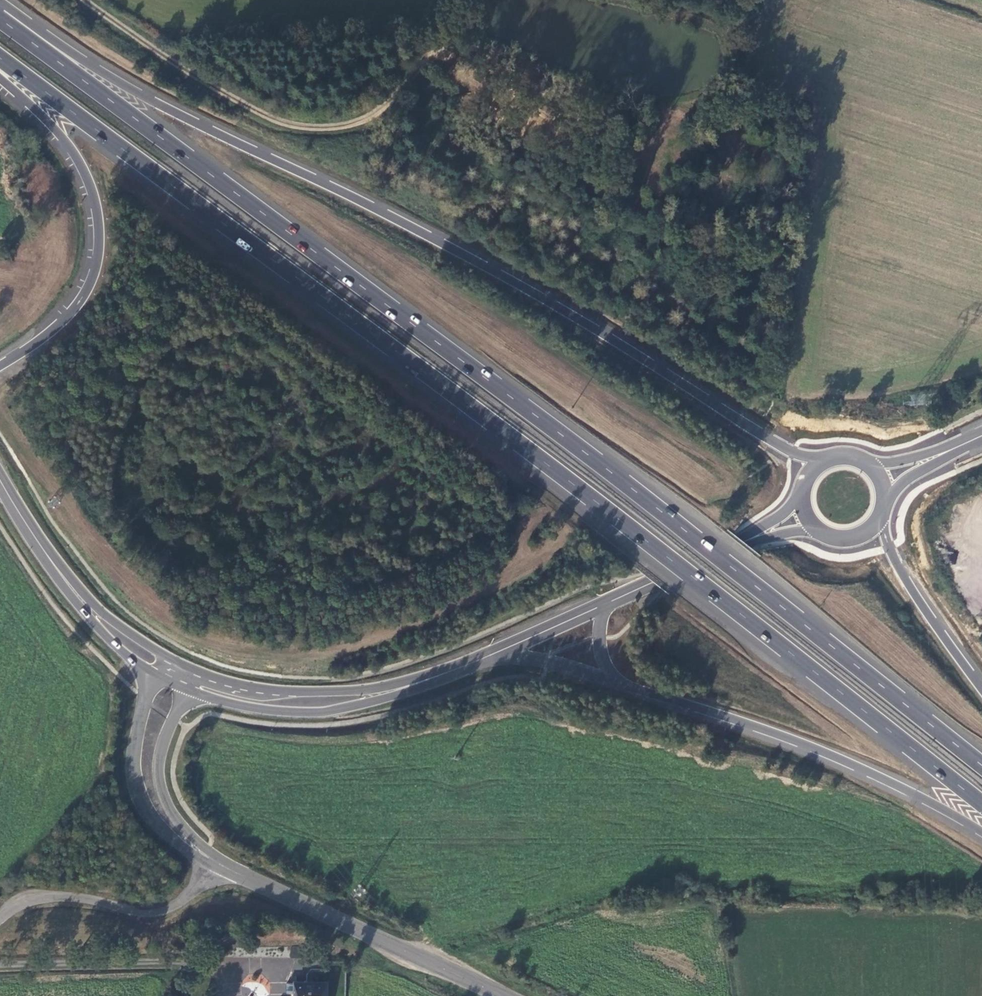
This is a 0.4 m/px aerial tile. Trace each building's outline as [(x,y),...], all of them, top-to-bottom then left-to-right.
[(167,315),(176,319),(179,312),(169,308),(167,315)] [(327,982),(296,982),(296,992),(300,992),(300,995),(327,995),(327,982)]
